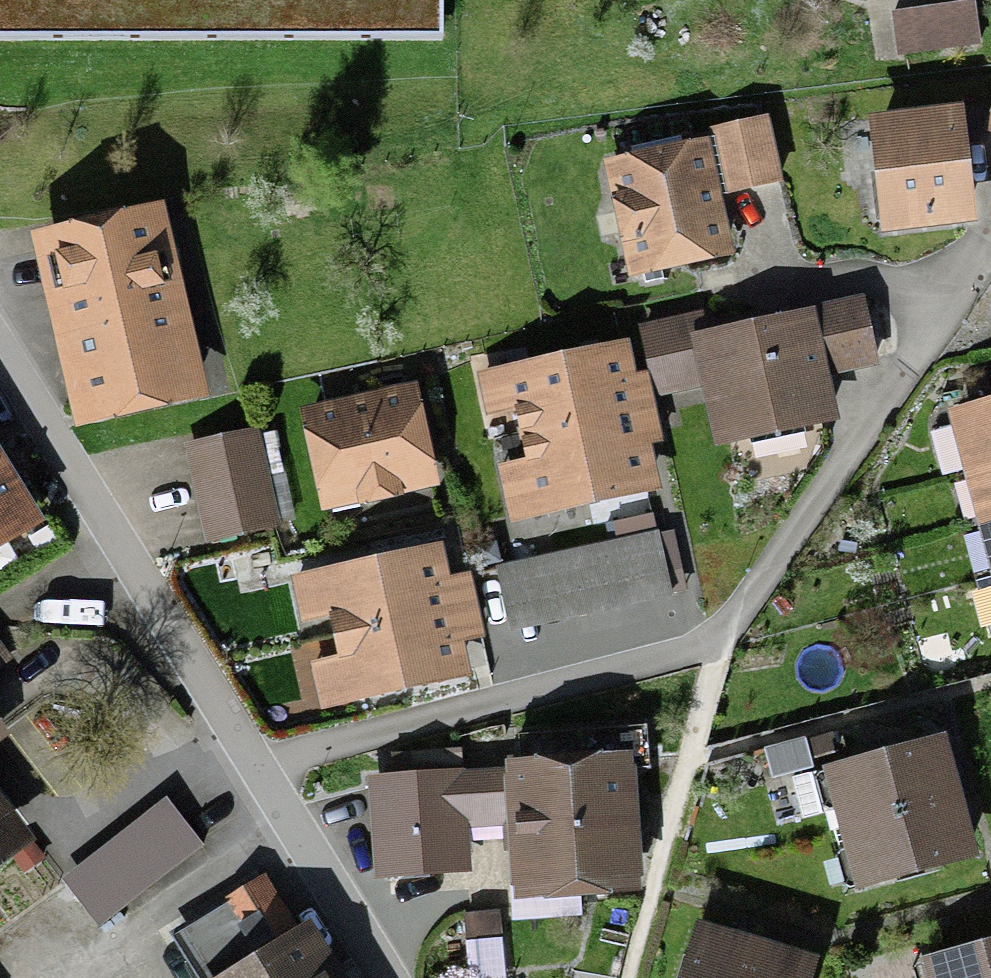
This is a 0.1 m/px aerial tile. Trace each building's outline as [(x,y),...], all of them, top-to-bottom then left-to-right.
[(445,26),(445,0),(0,0),(0,28),(445,26)] [(974,3),(895,14),(901,54),(979,44),(974,3)] [(882,128),(892,222),(966,213),(955,117),(882,128)] [(750,185),(780,178),(766,120),(712,132),(722,175),(746,170),(750,185)] [(634,237),(641,268),(723,250),(701,148),(619,167),(626,199),(619,210),(622,228),(634,237)] [(14,211),(53,404),(179,378),(140,186),(14,211)] [(710,381),(722,437),(830,414),(821,371),(875,359),(862,300),(818,310),(820,317),(705,341),(700,318),(644,330),(658,393),(710,381)] [(525,432),(631,408),(618,349),(511,374),(525,432)] [(311,418),(329,500),(361,492),(373,500),(391,496),(398,484),(431,476),(412,395),(311,418)] [(631,408),(525,432),(540,509),(648,485),(631,408)] [(990,465),(990,408),(931,424),(945,477),(976,469),(990,465)] [(194,448),(214,536),(272,523),(252,435),(194,448)] [(24,496),(0,457),(0,511),(24,496)] [(990,518),(990,465),(976,469),(990,519),(990,518)] [(500,568),(513,628),(672,594),(659,534),(500,568)] [(338,636),(445,612),(432,553),(325,577),(338,636)] [(445,612),(338,636),(351,694),(458,671),(445,612)] [(490,733),(499,869),(613,861),(603,725),(490,733)] [(836,827),(951,800),(938,741),(822,768),(836,827)] [(365,760),(369,858),(454,853),(452,822),(479,820),(476,755),(365,760)] [(16,819),(0,799),(0,831),(16,819)] [(61,882),(98,927),(198,844),(161,799),(61,882)] [(951,800),(836,827),(849,883),(964,856),(951,800)] [(217,977),(324,977),(262,878),(184,926),(217,977)] [(501,910),(466,913),(469,945),(504,942),(501,910)] [(755,941),(695,922),(678,977),(744,977),(755,941)] [(925,951),(932,977),(990,977),(990,936),(925,951)] [(744,977),(806,977),(812,958),(755,941),(744,977)]
